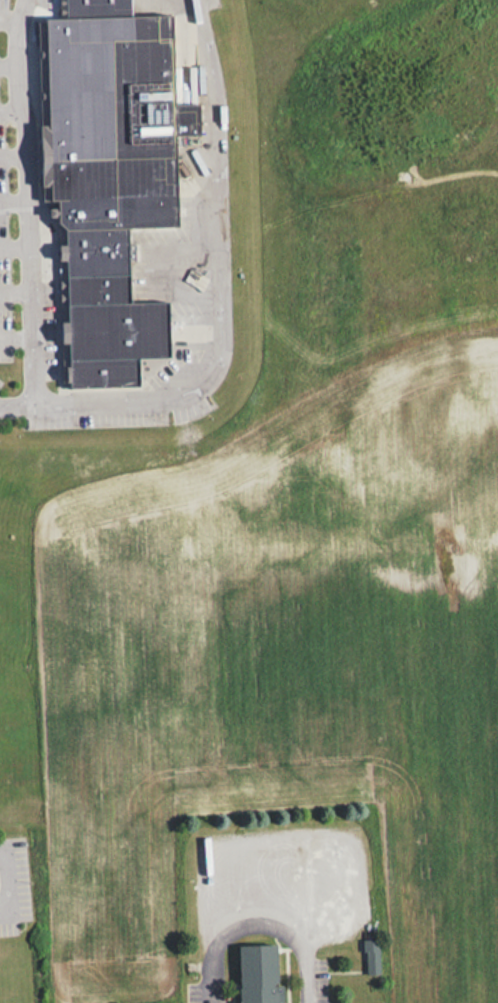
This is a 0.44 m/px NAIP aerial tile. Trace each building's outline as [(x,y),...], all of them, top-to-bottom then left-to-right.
[(69,19),(142,17),(142,0),(69,0),(69,19)] [(69,19),(54,19),(57,202),(73,201),(73,232),(142,230),(191,230),(189,140),(211,139),(210,109),(187,109),(185,16),(142,17),(69,19)] [(73,232),(76,387),(149,386),(149,360),(183,359),(182,302),(143,303),(142,230),(73,232)] [(378,973),(378,938),(364,938),(364,973),(378,973)] [(287,946),(289,1002),(248,1002),(246,947),(287,946)]
